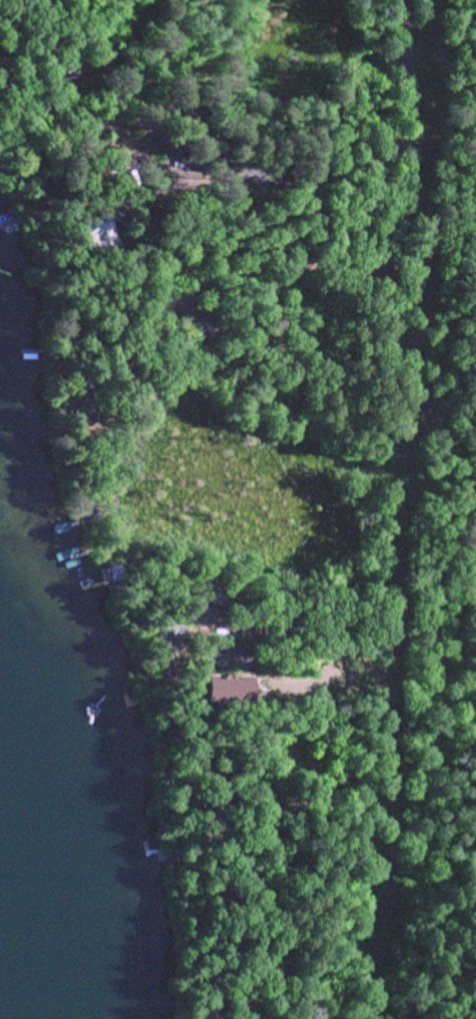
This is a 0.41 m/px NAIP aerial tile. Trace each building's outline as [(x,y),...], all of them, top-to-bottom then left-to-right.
[(2,2),(4,0),(16,0),(21,6),(12,13),(8,8),(3,3),(2,2)] [(186,154),(171,161),(166,150),(169,149),(163,137),(176,131),(186,154)] [(148,149),(131,154),(127,143),(145,137),(148,149)] [(127,173),(130,181),(120,185),(117,177),(127,173)] [(114,207),(117,217),(113,218),(122,243),(94,253),(90,242),(89,242),(88,240),(81,220),(82,219),(114,207)] [(184,328),(196,304),(227,319),(222,330),(217,327),(212,324),(205,338),(184,328)] [(95,503),(100,517),(80,523),(75,509),(95,503)] [(117,564),(121,578),(102,583),(98,569),(117,564)] [(195,576),(224,583),(218,606),(190,599),(195,576)] [(200,676),(220,676),(220,673),(228,673),(228,676),(246,677),(246,700),(200,700),(200,676)]
